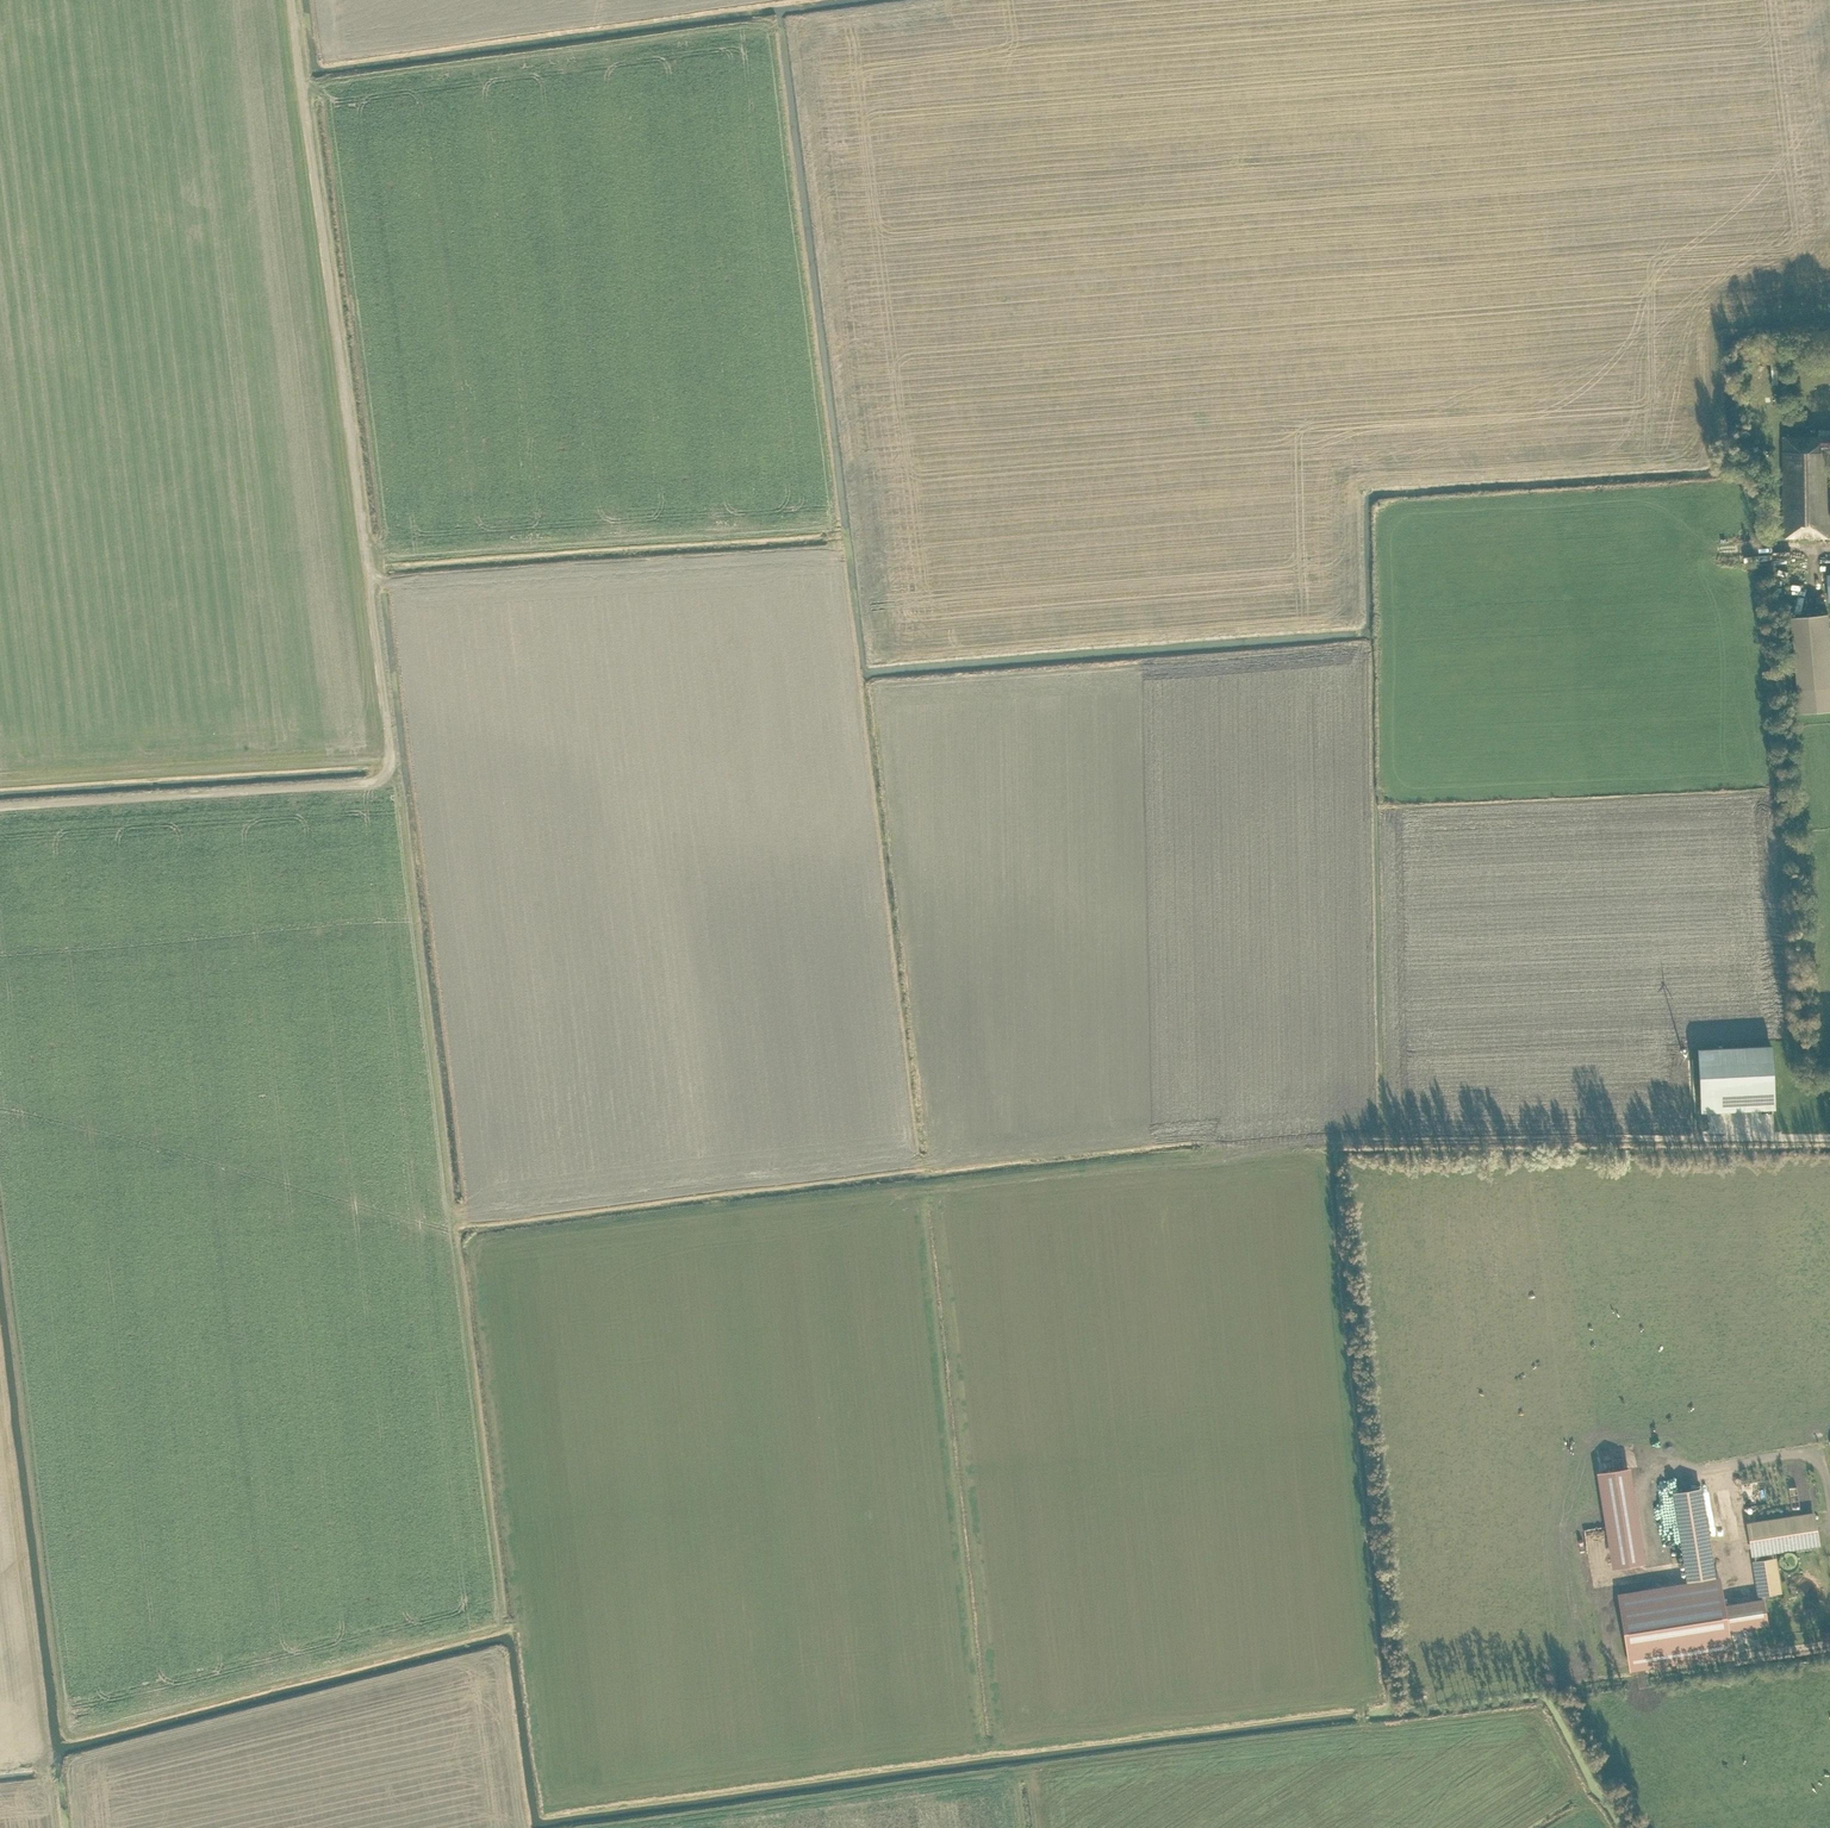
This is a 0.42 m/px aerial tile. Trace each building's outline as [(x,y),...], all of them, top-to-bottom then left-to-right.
[(1783,437),(1784,538),(1829,538),(1829,436),(1783,437)] [(1829,615),(1792,618),(1800,714),(1829,712),(1829,623),(1829,615)] [(1698,1050),(1701,1103),(1773,1100),(1770,1046),(1698,1050)] [(1773,1100),(1701,1103),(1702,1112),(1774,1108),(1773,1100)] [(1645,1563),(1629,1467),(1596,1472),(1612,1569),(1645,1563)] [(1713,1576),(1708,1545),(1699,1490),(1674,1494),(1688,1580),(1713,1576)] [(1813,1514),(1748,1524),(1752,1554),(1754,1554),(1755,1562),(1754,1562),(1759,1595),(1779,1592),(1774,1559),(1772,1559),(1771,1551),(1817,1544),(1813,1514)] [(1731,1653),(1727,1630),(1766,1624),(1762,1600),(1723,1606),(1719,1578),(1618,1595),(1630,1669),(1731,1653)]
